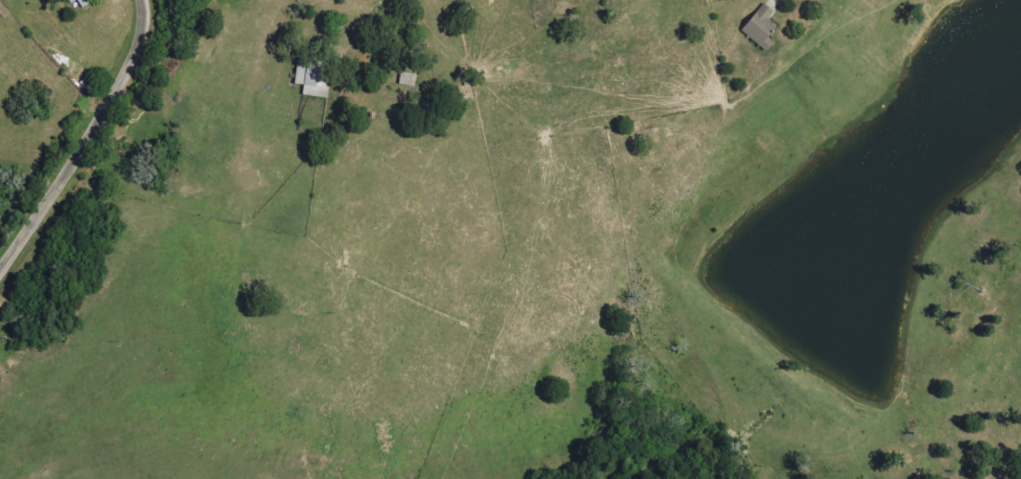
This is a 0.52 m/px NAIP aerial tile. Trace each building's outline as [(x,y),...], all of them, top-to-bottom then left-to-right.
[(94,3),(92,0),(71,0),(74,4),(79,1),(85,9),(94,3)] [(743,32),(768,53),(776,43),(770,38),(779,27),(770,20),(776,13),(766,4),(743,32)] [(297,86),(305,87),(304,97),(329,99),(333,60),(300,57),(297,86)] [(415,87),(417,75),(403,73),(400,85),(415,87)]
